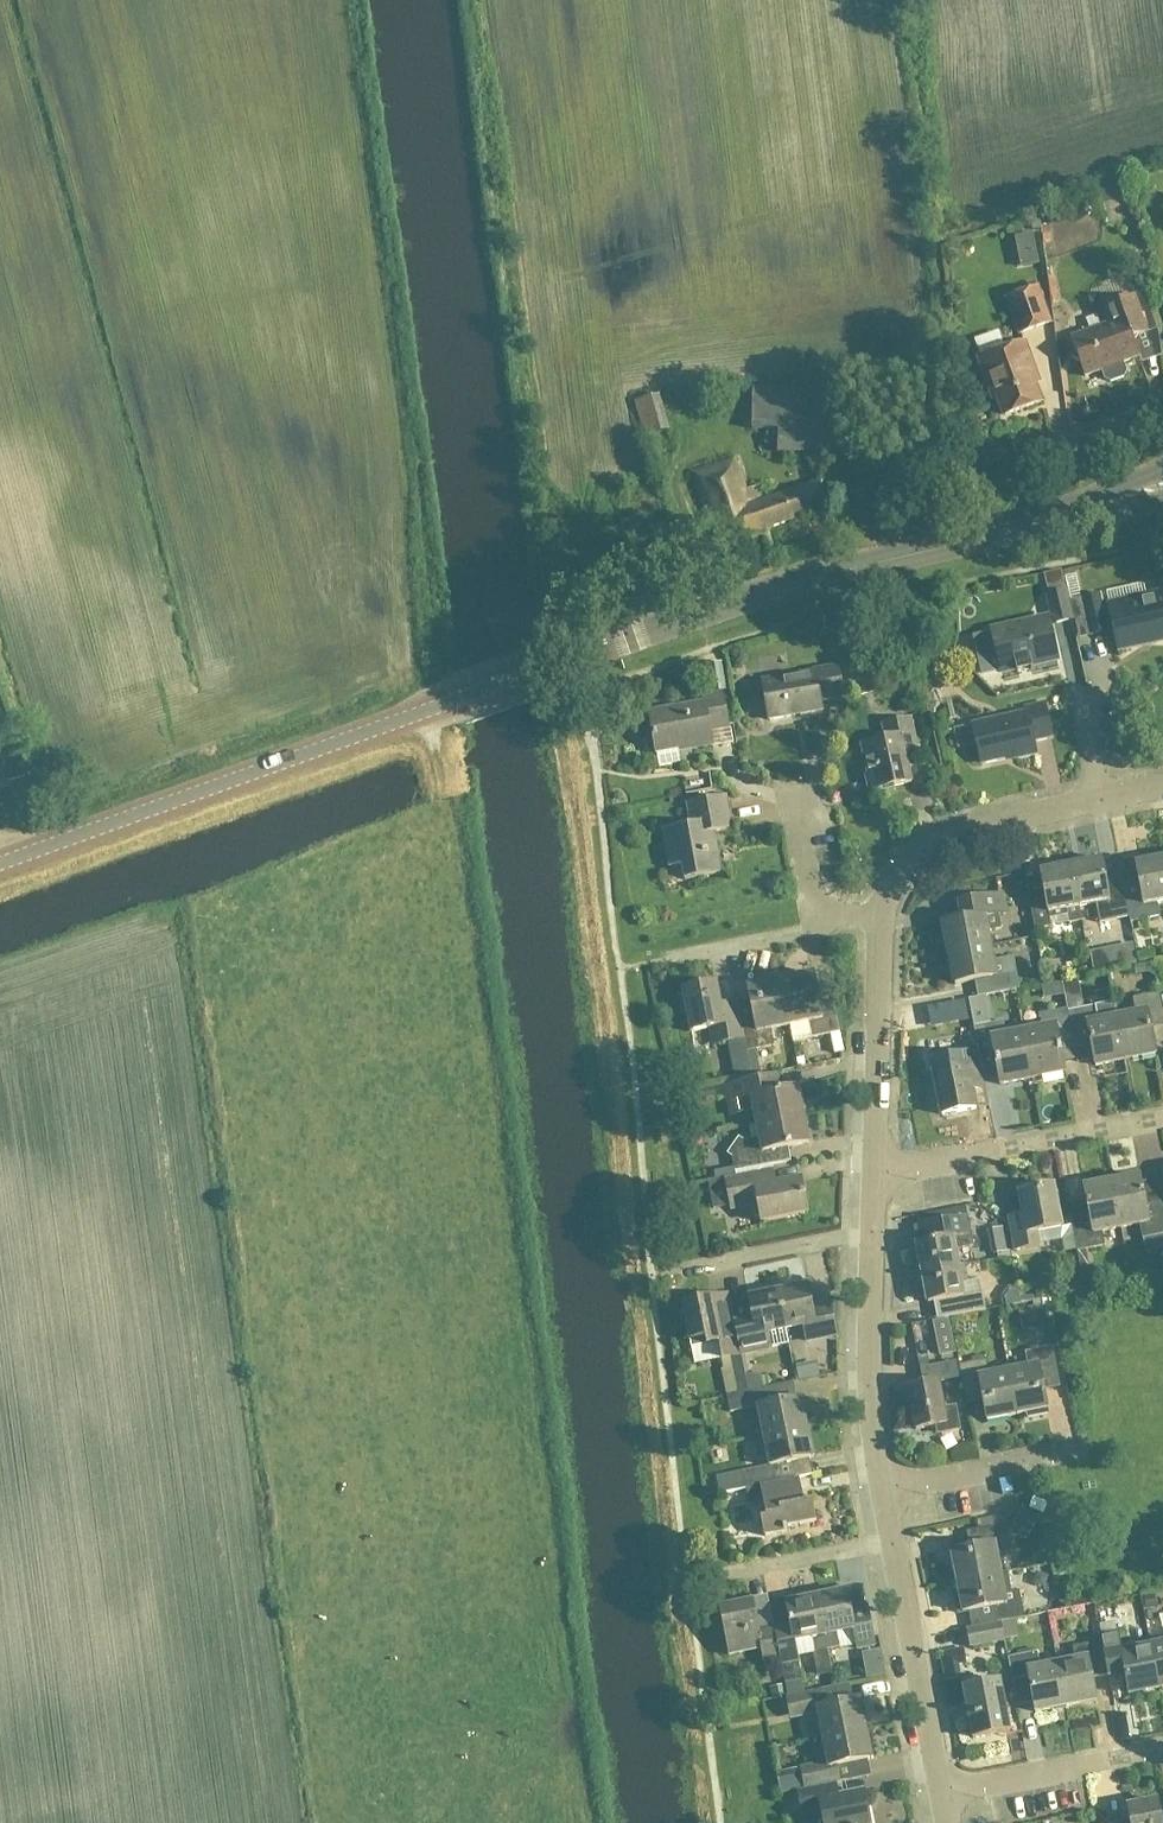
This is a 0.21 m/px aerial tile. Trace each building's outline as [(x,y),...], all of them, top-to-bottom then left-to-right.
[(1019,336),(1049,326),(1036,291),(1007,301),(1019,336)] [(1084,379),(1101,373),(1104,382),(1110,384),(1122,380),(1125,375),(1121,365),(1139,359),(1132,340),(1147,335),(1133,298),(1102,309),(1109,326),(1070,340),(1075,355),(1071,362),(1079,365),(1084,379)] [(997,399),(1004,418),(1040,405),(1028,372),(1032,371),(1023,345),(978,361),(993,401),(997,399)] [(776,455),(835,457),(835,430),(836,430),(837,389),(751,388),(750,430),(777,430),(776,455)] [(658,396),(634,403),(643,436),(667,430),(658,396)] [(820,484),(763,504),(744,511),(739,498),(747,495),(735,460),(692,475),(707,518),(700,521),(711,551),(829,509),(820,484)] [(1072,596),(1084,595),(1081,573),(1069,575),(1072,596)] [(1063,584),(1044,588),(1053,627),(1072,623),(1063,584)] [(1080,599),(1089,638),(1107,634),(1098,595),(1080,599)] [(1117,654),(1162,643),(1162,597),(1162,595),(1107,608),(1117,654)] [(992,641),(999,670),(1001,676),(1056,663),(1047,622),(991,634),(992,641)] [(762,684),(769,722),(769,723),(821,713),(820,704),(842,700),(836,669),(812,674),(813,675),(762,684)] [(656,755),(676,751),(690,749),(691,751),(712,748),(709,732),(728,729),(722,694),(701,698),(703,706),(649,716),(656,755)] [(971,728),(980,766),(1014,758),(1015,760),(1035,756),(1033,744),(1051,740),(1043,705),(1023,709),(1024,715),(971,728)] [(884,743),(861,748),(871,794),(908,786),(901,757),(917,754),(909,720),(881,727),(884,743)] [(679,765),(676,751),(656,755),(655,755),(657,768),(679,765)] [(690,827),(662,832),(669,869),(681,867),(684,882),(721,876),(713,834),(732,831),(726,798),(686,805),(690,827)] [(1162,904),(1162,860),(1135,866),(1139,888),(1123,891),(1122,891),(1128,919),(1129,925),(1158,919),(1155,906),(1162,904)] [(1070,867),(1078,910),(1096,907),(1100,924),(1128,919),(1122,891),(1123,891),(1121,880),(1105,883),(1101,861),(1070,867)] [(1081,923),(1078,910),(1070,867),(1040,873),(1041,881),(1025,884),(1034,932),(1051,929),(1049,920),(1066,917),(1068,926),(1081,923)] [(942,926),(948,957),(990,949),(987,932),(997,930),(995,917),(1004,915),(1001,898),(959,906),(962,923),(942,926)] [(1131,945),(1104,950),(1108,969),(1135,964),(1131,945)] [(1019,991),(1016,975),(1013,959),(992,962),(990,949),(948,957),(953,986),(982,980),(986,998),(1019,991)] [(811,975),(779,982),(788,1027),(807,1023),(810,1040),(838,1034),(832,1003),(818,1006),(811,975)] [(742,1040),(745,1054),(773,1048),(770,1031),(788,1027),(779,982),(747,989),(753,1019),(739,1022),(742,1040)] [(709,1030),(713,1047),(742,1040),(739,1022),(735,1006),(720,1009),(715,986),(682,992),(683,996),(678,997),(681,1016),(687,1015),(690,1035),(709,1030)] [(1124,1063),(1155,1056),(1149,1030),(1162,1027),(1162,1013),(1160,996),(1132,1001),(1135,1016),(1116,1020),(1124,1063)] [(964,1003),(945,1006),(948,1025),(967,1021),(964,1003)] [(1066,1013),(1072,1042),(1073,1045),(1089,1041),(1094,1069),(1124,1063),(1116,1020),(1113,1005),(1066,1013)] [(1022,1036),(1031,1081),(1064,1075),(1058,1045),(1072,1042),(1066,1013),(1066,1011),(1038,1017),(1041,1032),(1022,1036)] [(972,1029),(977,1053),(978,1060),(993,1058),(999,1088),(1031,1081),(1022,1036),(1006,1039),(1003,1023),(972,1029)] [(978,1060),(977,1053),(952,1058),(955,1070),(933,1074),(942,1117),(975,1111),(972,1094),(984,1091),(978,1060)] [(754,1112),(757,1127),(802,1118),(797,1089),(777,1093),(774,1078),(725,1088),(730,1117),(754,1112)] [(808,1145),(802,1118),(757,1127),(759,1140),(744,1143),(738,1139),(727,1155),(731,1158),(735,1174),(781,1164),(779,1151),(808,1145)] [(1162,1176),(1162,1142),(1145,1143),(1147,1177),(1162,1176)] [(725,1181),(731,1212),(758,1206),(762,1225),(807,1216),(800,1182),(769,1188),(767,1174),(773,1173),(773,1172),(725,1181)] [(1162,1236),(1162,1205),(1162,1203),(1144,1206),(1138,1178),(1110,1183),(1119,1230),(1138,1226),(1141,1240),(1162,1236)] [(1119,1230),(1110,1183),(1082,1189),(1088,1217),(1070,1221),(1076,1253),(1085,1251),(1103,1248),(1100,1234),(1119,1230)] [(1009,1222),(1015,1252),(1039,1247),(1036,1234),(1062,1228),(1053,1186),(1018,1193),(1023,1219),(1009,1222)] [(934,1214),(936,1224),(967,1218),(965,1208),(934,1214)] [(916,1246),(922,1276),(957,1269),(957,1268),(954,1252),(972,1248),(967,1218),(936,1224),(917,1228),(921,1245),(916,1246)] [(979,1256),(994,1255),(991,1227),(976,1229),(979,1256)] [(1051,1257),(1072,1248),(1064,1229),(1042,1238),(1051,1257)] [(1088,1267),(1085,1251),(1076,1253),(1079,1269),(1088,1267)] [(964,1267),(957,1268),(957,1269),(922,1276),(927,1305),(945,1302),(948,1319),(984,1312),(978,1282),(967,1284),(964,1267)] [(806,1289),(777,1295),(785,1331),(802,1327),(805,1343),(835,1336),(829,1305),(811,1309),(806,1289)] [(691,1351),(721,1345),(724,1360),(730,1359),(741,1357),(734,1325),(733,1320),(732,1320),(732,1321),(717,1325),(712,1298),(708,1299),(707,1294),(691,1298),(692,1302),(682,1304),(686,1324),(681,1325),(684,1341),(689,1340),(691,1351)] [(752,1321),(734,1325),(741,1357),(771,1350),(770,1350),(788,1346),(785,1331),(777,1295),(748,1301),(752,1321)] [(1027,1420),(1047,1416),(1040,1381),(1057,1378),(1051,1349),(1024,1354),(1027,1369),(1007,1373),(1015,1417),(1026,1415),(1027,1420)] [(725,1360),(729,1388),(737,1387),(734,1359),(725,1360)] [(1015,1417),(1007,1373),(988,1377),(985,1362),(957,1368),(963,1397),(979,1394),(985,1423),(1015,1417)] [(906,1389),(914,1432),(935,1428),(936,1436),(950,1433),(956,1424),(953,1410),(942,1412),(936,1384),(951,1381),(948,1366),(920,1371),(923,1385),(906,1389)] [(726,1398),(730,1413),(730,1415),(757,1409),(763,1439),(806,1430),(799,1399),(765,1407),(762,1391),(749,1393),(738,1396),(726,1398)] [(745,1491),(780,1483),(777,1467),(812,1460),(806,1430),(763,1439),(769,1468),(742,1474),(745,1491)] [(816,1460),(820,1473),(839,1468),(835,1455),(816,1460)] [(745,1491),(742,1474),(715,1480),(718,1497),(745,1491)] [(798,1480),(780,1483),(745,1491),(749,1507),(762,1504),(765,1520),(759,1521),(763,1539),(786,1534),(785,1529),(815,1523),(811,1504),(803,1505),(798,1480)] [(738,1514),(742,1528),(757,1524),(753,1509),(738,1514)] [(949,1554),(955,1585),(999,1576),(995,1556),(1010,1553),(1005,1526),(975,1532),(978,1549),(949,1554)] [(1003,1595),(1001,1584),(999,1576),(955,1585),(957,1594),(952,1595),(956,1616),(989,1609),(992,1625),(998,1624),(1023,1620),(1017,1593),(1003,1595)] [(873,1646),(865,1608),(853,1611),(848,1588),(827,1592),(828,1597),(815,1600),(826,1652),(837,1650),(834,1635),(853,1632),(856,1650),(873,1646)] [(826,1652),(815,1600),(785,1606),(788,1624),(771,1627),(783,1685),(800,1681),(792,1643),(810,1640),(813,1655),(826,1652)] [(719,1610),(729,1657),(760,1650),(763,1664),(777,1662),(770,1627),(757,1630),(752,1603),(719,1610)] [(971,1630),(964,1631),(967,1650),(1002,1643),(1002,1642),(998,1624),(992,1625),(992,1626),(971,1630)] [(1104,1671),(1105,1671),(1121,1668),(1127,1697),(1156,1691),(1148,1649),(1118,1655),(1114,1635),(1097,1638),(1098,1643),(1104,1671)] [(1055,1666),(1063,1709),(1094,1703),(1090,1681),(1106,1678),(1105,1671),(1104,1671),(1098,1643),(1069,1649),(1072,1663),(1055,1666)] [(1156,1691),(1162,1690),(1162,1646),(1148,1649),(1156,1691)] [(1063,1709),(1055,1666),(1037,1670),(1034,1656),(1005,1661),(1014,1709),(1031,1705),(1033,1714),(1063,1709)] [(998,1682),(961,1690),(971,1741),(1008,1733),(998,1682)] [(821,1740),(865,1731),(859,1701),(823,1708),(820,1692),(785,1699),(788,1715),(815,1710),(821,1740)] [(865,1731),(821,1740),(827,1769),(800,1775),(803,1792),(834,1786),(838,1785),(835,1768),(871,1761),(865,1731)] [(862,1795),(837,1800),(834,1786),(803,1792),(795,1793),(800,1817),(820,1813),(822,1822),(868,1822),(862,1795)] [(1128,1822),(1159,1822),(1155,1803),(1125,1809),(1128,1822)]
